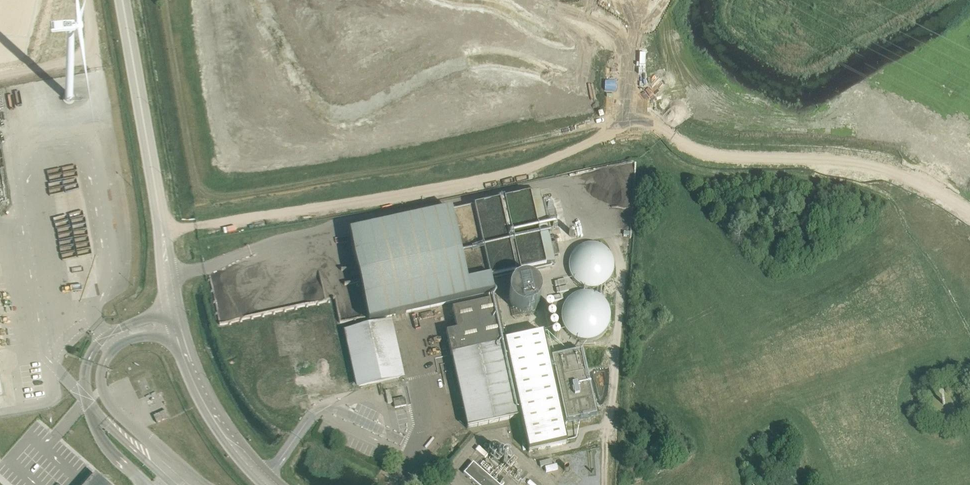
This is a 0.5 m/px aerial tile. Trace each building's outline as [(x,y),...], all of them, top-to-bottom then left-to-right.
[(65,98),(65,99),(65,100),(66,101),(67,102),(68,102),(69,102),(70,102),(71,102),(72,102),(72,101),(73,101),(73,100),(73,99),(73,98),(73,97),(73,96),(73,95),(72,95),(71,94),(70,94),(69,94),(68,94),(67,94),(66,95),(65,96),(65,97),(65,98)] [(350,233),(369,321),(454,302),(493,293),(490,279),(546,267),(545,267),(554,265),(552,257),(559,255),(557,243),(550,244),(538,193),(530,195),(451,212),(451,211),(350,233)] [(550,222),(556,220),(557,218),(555,210),(546,212),(548,220),(550,222)] [(613,270),(614,266),(613,261),(612,257),(610,253),(607,250),(604,247),(600,245),(596,244),(591,243),(587,244),(583,245),(579,247),(575,250),(573,253),(570,257),(569,261),(569,266),(569,270),(570,274),(572,277),(575,281),(578,284),(581,286),(585,287),(589,288),(593,288),(597,287),(601,286),(605,284),(608,281),(610,277),(612,274),(613,270)] [(88,244),(76,245),(77,254),(90,252),(88,244)] [(518,306),(524,305),(529,303),(533,299),(535,294),(535,288),(534,283),(531,279),(526,275),(521,274),(516,274),(511,276),(507,279),(505,284),(503,290),(505,295),(508,300),(512,304),(518,306)] [(610,321),(610,316),(610,312),(609,307),(606,303),(604,299),(600,296),(596,294),(592,292),(588,291),(583,291),(579,292),(574,294),(571,296),(567,299),(564,303),(562,307),(561,312),(561,316),(561,321),(562,325),(564,329),(567,333),(571,336),(574,338),(579,340),(583,341),(588,341),(592,340),(596,338),(600,336),(604,333),(606,329),(609,325),(610,321)] [(468,429),(520,417),(521,417),(528,452),(567,444),(543,334),(505,343),(495,300),(452,310),(457,331),(446,333),(451,355),(452,355),(468,429)] [(397,381),(405,379),(394,320),(346,329),(357,390),(384,385),(385,389),(398,386),(397,381)] [(551,359),(565,423),(596,417),(582,352),(551,359)] [(405,397),(393,400),(395,408),(407,405),(405,397)] [(166,410),(154,416),(157,423),(169,417),(166,410)] [(12,475),(48,436),(39,428),(3,467),(12,475)] [(480,446),(476,451),(485,459),(489,454),(480,446)] [(46,476),(36,467),(28,477),(37,484),(71,484),(85,468),(66,452),(46,476)] [(463,473),(477,484),(499,484),(473,462),(463,473)] [(106,484),(105,483),(96,475),(95,475),(86,484),(107,484),(106,484)]
